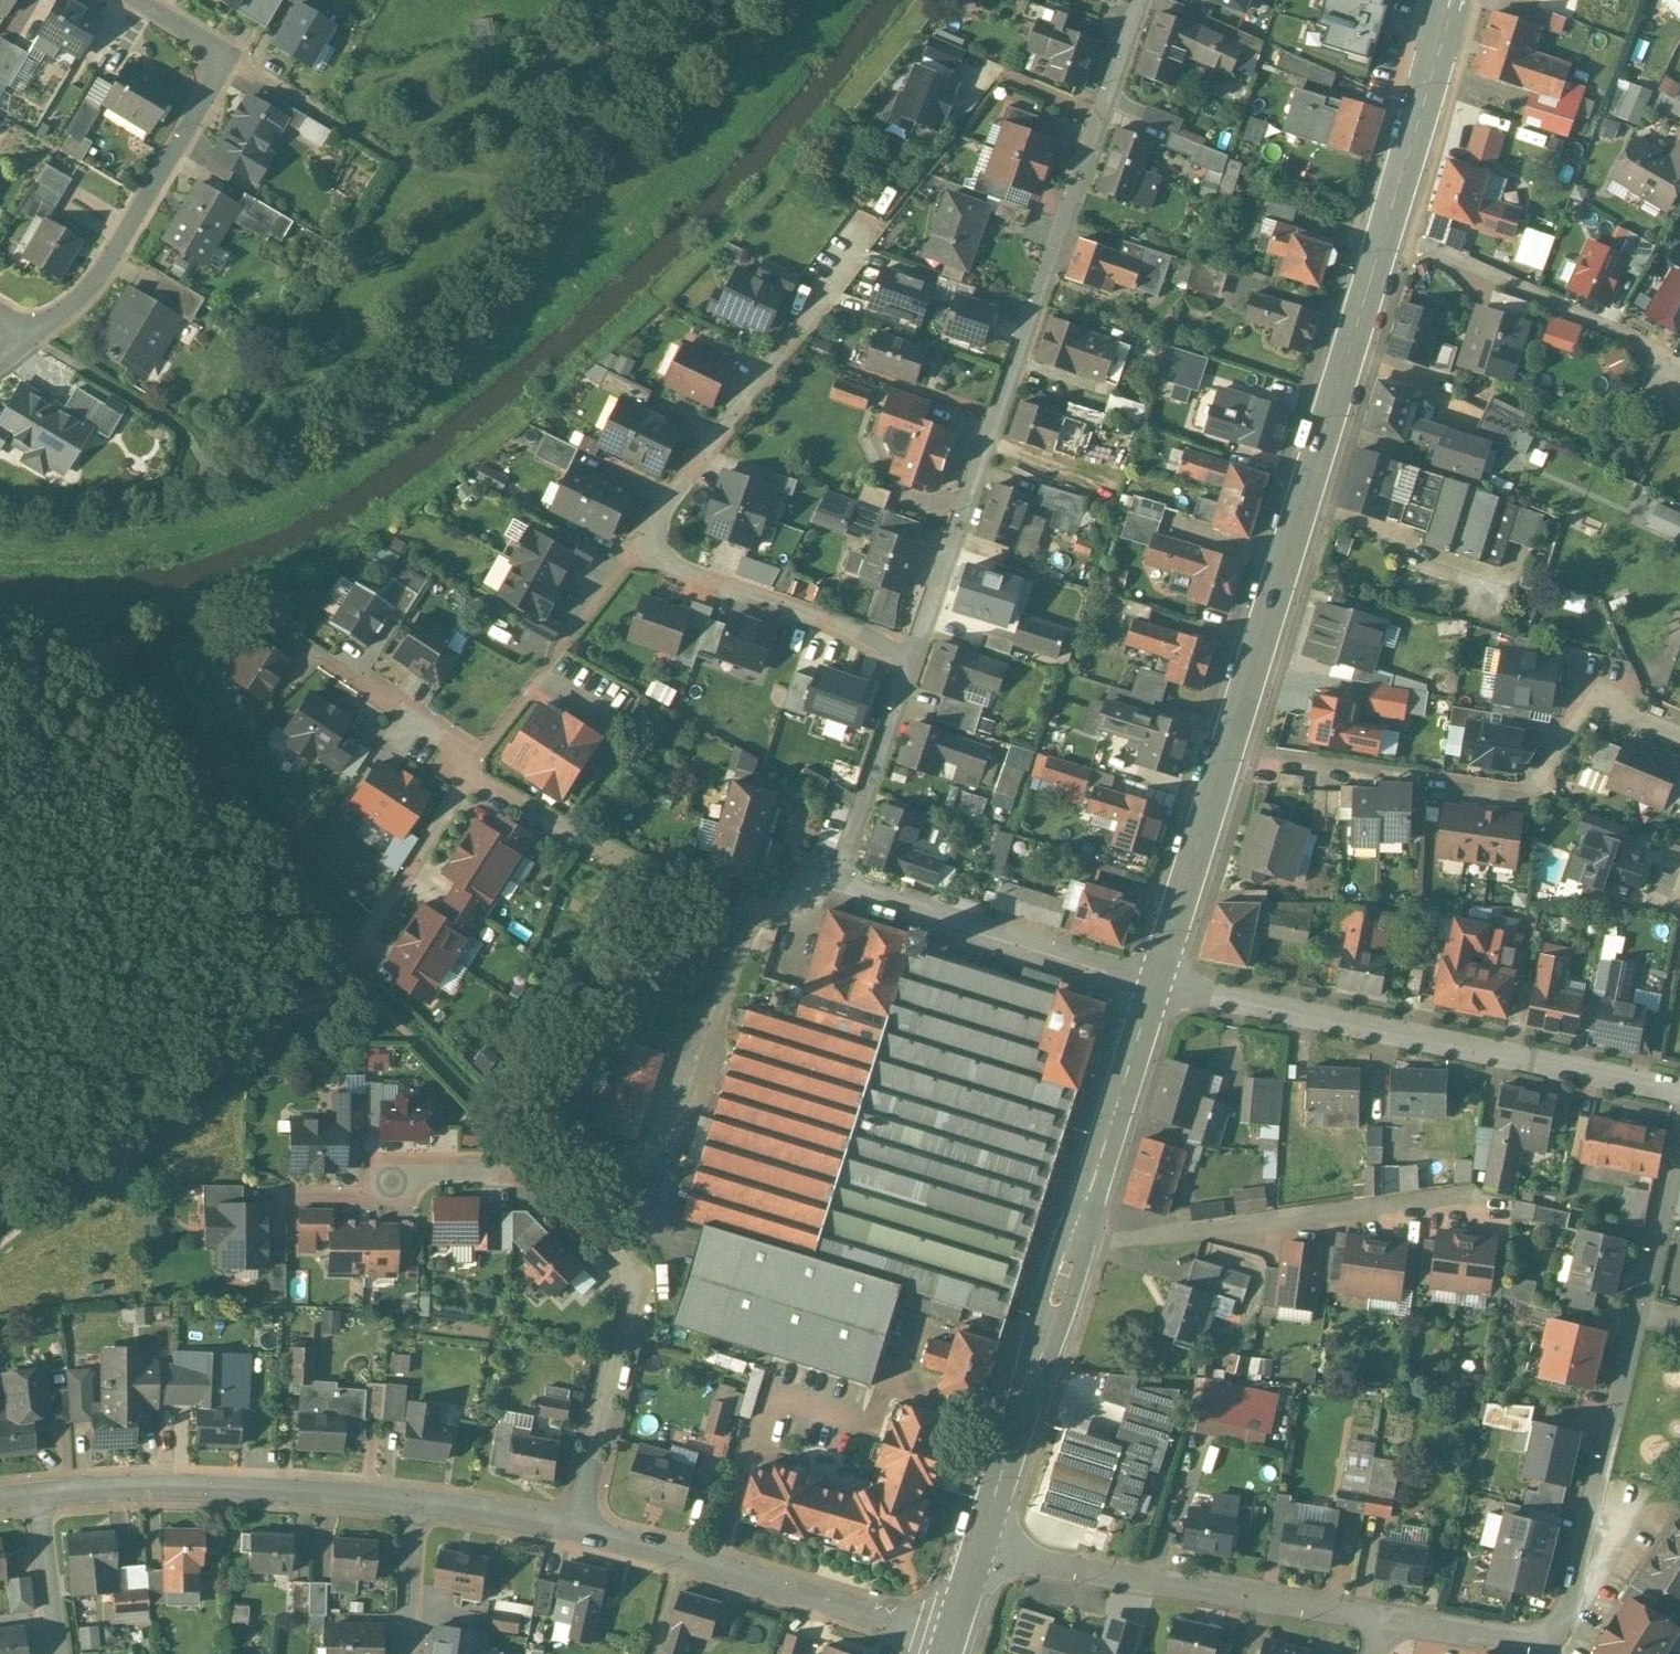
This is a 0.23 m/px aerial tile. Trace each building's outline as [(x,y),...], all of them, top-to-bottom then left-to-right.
[(4,12),(4,14),(5,15),(14,0),(0,0),(0,10),(4,12)] [(66,0),(57,0),(38,32),(38,33),(31,46),(52,58),(59,45),(78,56),(99,20),(66,0)] [(252,21),(264,0),(216,0),(252,21)] [(252,21),(263,28),(280,0),(264,0),(252,21)] [(1245,12),(1249,0),(1211,0),(1245,12)] [(1320,53),(1373,69),(1393,0),(1336,0),(1320,53)] [(1537,7),(1572,21),(1579,0),(1539,0),(1537,7)] [(1045,7),(1027,1),(1022,15),(1039,21),(1039,23),(1052,27),(1062,31),(1063,29),(1070,9),(1047,1),(1045,7)] [(332,26),(296,4),(271,45),(307,67),(332,26)] [(1194,26),(1158,13),(1144,54),(1138,73),(1137,73),(1137,74),(1173,86),(1184,54),(1194,26)] [(1540,28),(1495,13),(1476,73),(1521,88),(1532,54),(1540,28)] [(1252,37),(1218,21),(1212,34),(1241,47),(1241,48),(1246,50),(1252,37)] [(1212,34),(1194,26),(1184,54),(1229,74),(1241,48),(1241,47),(1212,34)] [(1098,42),(1063,29),(1062,31),(1049,70),(1036,65),(1034,72),(1082,89),(1098,42)] [(12,45),(0,38),(0,66),(12,45)] [(918,71),(951,85),(964,56),(931,42),(918,71)] [(12,45),(0,66),(0,82),(8,87),(27,54),(12,45)] [(1335,74),(1282,50),(1276,70),(1331,88),(1335,74)] [(1570,67),(1532,54),(1521,88),(1532,92),(1559,101),(1565,83),(1570,67)] [(170,93),(124,66),(118,75),(111,86),(102,103),(103,104),(128,119),(130,116),(148,127),(147,130),(148,131),(170,93)] [(951,85),(918,71),(914,69),(894,115),(939,134),(959,88),(951,85)] [(1664,74),(1653,101),(1679,113),(1679,81),(1664,74)] [(111,86),(97,78),(83,101),(99,111),(103,104),(102,103),(111,86)] [(1585,90),(1565,83),(1559,101),(1532,92),(1522,122),(1568,137),(1585,90)] [(1325,98),(1297,89),(1283,133),(1333,149),(1333,148),(1367,159),(1375,132),(1378,124),(1378,123),(1381,111),(1346,100),(1345,101),(1346,101),(1345,103),(1326,97),(1325,98)] [(303,116),(263,92),(256,102),(284,118),(282,121),(295,129),(303,116)] [(1646,105),(1627,97),(1618,117),(1637,125),(1646,105)] [(83,101),(82,101),(63,133),(80,143),(99,111),(83,101)] [(255,102),(244,122),(236,117),(212,159),(243,178),(257,155),(260,157),(282,121),(284,118),(256,102),(255,102)] [(1038,117),(1007,106),(1001,124),(1008,126),(1008,125),(1032,134),(1038,117)] [(1607,117),(1602,133),(1613,137),(1618,120),(1607,117)] [(1465,152),(1494,164),(1507,132),(1478,120),(1465,152)] [(1032,134),(1008,125),(1008,126),(999,151),(1051,169),(1054,161),(1051,156),(1056,142),(1032,134)] [(1154,142),(1118,129),(1117,130),(1118,130),(1112,152),(1105,170),(1098,189),(1097,189),(1096,191),(1149,209),(1157,187),(1139,181),(1152,143),(1153,143),(1154,142)] [(1193,142),(1171,133),(1166,148),(1189,156),(1193,142)] [(1634,140),(1615,173),(1629,181),(1627,185),(1667,208),(1679,186),(1679,167),(1670,161),(1634,140)] [(1228,156),(1193,142),(1189,156),(1196,158),(1194,163),(1221,172),(1221,173),(1222,173),(1228,156)] [(1670,161),(1679,167),(1679,144),(1670,161)] [(1051,169),(999,151),(990,176),(990,177),(1010,184),(1038,194),(1043,180),(1048,177),(1051,169)] [(1229,160),(1220,189),(1231,192),(1241,165),(1229,160)] [(1489,173),(1449,160),(1432,213),(1473,226),(1474,224),(1481,201),(1489,173)] [(70,179),(45,164),(35,181),(61,195),(70,179)] [(990,176),(979,172),(973,190),(1001,200),(1004,201),(1010,184),(990,177),(990,176)] [(1219,185),(1205,180),(1201,193),(1215,197),(1219,185)] [(61,195),(35,181),(27,194),(52,209),(61,195)] [(235,206),(197,183),(163,240),(197,261),(208,243),(212,245),(235,206)] [(926,185),(916,199),(922,204),(932,190),(926,185)] [(1231,192),(1220,189),(1217,198),(1229,202),(1231,192)] [(52,209),(27,194),(15,214),(44,222),(45,220),(46,221),(52,209)] [(988,208),(948,194),(927,255),(928,256),(929,253),(947,259),(946,262),(966,269),(988,208)] [(291,221),(252,198),(243,214),(269,229),(266,234),(279,242),(291,221)] [(1004,201),(1001,200),(996,216),(1025,226),(1030,210),(1004,201)] [(1297,208),(1270,200),(1265,213),(1292,222),(1297,208)] [(1518,212),(1481,201),(1474,224),(1510,236),(1518,212)] [(46,221),(45,220),(44,222),(22,258),(56,278),(79,240),(46,221)] [(1327,239),(1277,223),(1268,251),(1288,257),(1282,275),(1318,287),(1324,267),(1327,268),(1333,265),(1336,255),(1333,249),(1325,246),(1327,239)] [(1528,224),(1516,258),(1545,268),(1557,234),(1528,224)] [(1115,251),(1080,239),(1066,278),(1110,293),(1114,281),(1134,288),(1157,297),(1166,271),(1142,262),(1142,263),(1114,253),(1115,251)] [(1147,248),(1118,240),(1115,251),(1114,253),(1142,263),(1142,262),(1147,248)] [(1629,261),(1590,243),(1570,288),(1591,298),(1592,297),(1609,305),(1629,261)] [(1172,256),(1147,248),(1142,262),(1166,271),(1172,256)] [(798,277),(765,261),(756,279),(784,293),(784,292),(789,294),(798,277)] [(1228,272),(1194,262),(1188,282),(1222,292),(1228,272)] [(756,279),(738,270),(726,294),(729,303),(723,316),(745,326),(747,322),(766,331),(774,314),(775,315),(776,313),(775,313),(778,306),(779,307),(780,305),(779,305),(784,293),(756,279)] [(1674,271),(1649,315),(1679,334),(1679,275),(1674,271)] [(975,288),(939,275),(933,294),(954,302),(956,296),(971,301),(975,288)] [(202,299),(170,280),(154,306),(175,319),(177,315),(189,322),(202,299)] [(154,306),(128,291),(94,348),(110,357),(111,355),(133,368),(145,348),(155,353),(175,319),(154,306)] [(1530,303),(1493,292),(1487,311),(1524,323),(1530,303)] [(1319,314),(1253,293),(1253,294),(1245,320),(1275,329),(1271,343),(1306,354),(1319,314)] [(971,301),(956,296),(954,302),(944,333),(983,346),(996,309),(971,301)] [(1441,317),(1404,305),(1388,354),(1426,366),(1426,365),(1434,341),(1441,317)] [(1487,311),(1481,309),(1463,366),(1506,380),(1524,323),(1487,311)] [(1118,342),(1052,320),(1038,360),(1103,382),(1104,381),(1115,385),(1118,376),(1107,372),(1117,343),(1118,342)] [(1578,329),(1551,321),(1544,343),(1571,352),(1578,329)] [(926,350),(878,333),(867,366),(915,382),(926,350)] [(831,348),(811,339),(806,352),(826,360),(831,348)] [(1455,347),(1434,341),(1426,365),(1449,372),(1448,373),(1449,373),(1450,370),(1448,369),(1454,349),(1455,350),(1455,347)] [(1117,343),(1107,372),(1118,376),(1128,347),(1117,343)] [(1623,343),(1603,353),(1615,377),(1635,367),(1623,343)] [(730,365),(686,344),(686,346),(688,347),(670,383),(668,382),(667,384),(711,405),(730,365)] [(1208,359),(1171,347),(1160,380),(1178,386),(1179,384),(1190,388),(1189,389),(1197,392),(1208,359)] [(631,367),(619,361),(614,371),(626,377),(631,367)] [(652,392),(607,370),(598,389),(621,400),(622,398),(643,409),(652,392)] [(850,385),(837,381),(832,398),(844,402),(850,385)] [(1419,394),(1379,382),(1364,429),(1403,442),(1404,441),(1411,418),(1414,409),(1420,410),(1424,397),(1418,395),(1419,394)] [(1190,388),(1179,384),(1178,386),(1175,397),(1186,400),(1189,389),(1190,388)] [(871,392),(850,385),(844,402),(865,409),(871,392)] [(1,415),(0,415),(0,441),(2,438),(6,439),(9,438),(11,437),(13,434),(29,444),(19,461),(42,474),(52,457),(67,466),(89,428),(61,411),(18,386),(1,415)] [(120,415),(74,388),(61,411),(89,428),(106,438),(120,415)] [(931,402),(894,389),(885,413),(892,415),(893,413),(922,423),(922,422),(924,423),(931,402)] [(1253,400),(1220,390),(1215,405),(1248,416),(1253,400)] [(1106,409),(1141,421),(1147,403),(1112,391),(1106,409)] [(643,409),(622,398),(621,400),(600,444),(659,473),(681,427),(643,409)] [(1525,414),(1491,398),(1484,411),(1518,427),(1525,414)] [(1248,416),(1215,405),(1212,414),(1207,431),(1240,442),(1240,443),(1275,453),(1288,410),(1253,400),(1248,416)] [(1054,412),(1023,402),(1011,439),(1042,449),(1042,448),(1065,455),(1076,421),(1054,414),(1054,412)] [(1202,410),(1197,428),(1207,431),(1212,414),(1202,410)] [(1518,427),(1484,411),(1475,431),(1509,447),(1518,427)] [(922,423),(893,413),(892,415),(885,413),(879,432),(888,435),(887,440),(894,455),(898,456),(893,473),(937,487),(942,471),(943,471),(950,450),(955,433),(924,423),(922,422),(922,423)] [(1488,442),(1447,430),(1447,429),(1411,418),(1404,441),(1438,451),(1434,464),(1477,478),(1488,442)] [(578,449),(546,433),(538,451),(570,466),(578,449)] [(600,444),(584,437),(578,449),(594,456),(600,444)] [(1268,476),(1185,450),(1178,473),(1205,481),(1205,482),(1225,488),(1220,504),(1199,497),(1192,519),(1213,525),(1212,527),(1248,538),(1268,476)] [(1400,464),(1358,451),(1341,506),(1382,519),(1394,483),(1400,464)] [(1400,464),(1394,483),(1410,489),(1416,469),(1400,464)] [(578,470),(571,467),(551,508),(610,536),(631,492),(599,477),(598,478),(581,469),(582,468),(579,467),(578,470)] [(1473,488),(1443,478),(1416,469),(1410,489),(1399,524),(1425,533),(1422,544),(1498,568),(1510,532),(1517,509),(1517,508),(1502,503),(1503,500),(1473,488)] [(706,531),(759,549),(776,496),(724,478),(706,531)] [(891,492),(864,482),(857,501),(884,511),(891,492)] [(1031,496),(996,484),(978,536),(1013,548),(1031,496)] [(1087,499),(1041,485),(1035,504),(1058,511),(1081,518),(1087,499)] [(1166,505),(1134,496),(1129,512),(1139,515),(1161,522),(1166,505)] [(884,511),(857,501),(853,512),(855,513),(854,518),(881,528),(879,532),(911,543),(919,523),(884,511)] [(850,514),(829,507),(823,525),(844,532),(846,525),(848,526),(850,521),(848,521),(850,517),(849,517),(850,514)] [(1541,516),(1517,509),(1510,532),(1533,539),(1541,516)] [(1670,510),(1661,533),(1679,541),(1679,515),(1670,510)] [(1161,522),(1139,515),(1135,527),(1157,534),(1161,522)] [(540,536),(530,530),(522,544),(521,543),(518,547),(520,548),(512,562),(517,564),(500,595),(510,600),(509,603),(523,611),(525,608),(531,612),(544,619),(546,616),(562,588),(557,585),(572,559),(574,555),(560,547),(554,544),(556,542),(541,533),(540,536)] [(911,543),(879,532),(870,557),(864,577),(863,578),(901,592),(917,545),(911,543)] [(597,549),(568,533),(560,547),(574,555),(572,559),(587,567),(597,549)] [(1205,554),(1156,539),(1149,562),(1198,576),(1191,599),(1227,610),(1227,609),(1226,609),(1240,564),(1206,554),(1205,554)] [(859,553),(854,556),(849,572),(864,577),(870,557),(859,553)] [(742,554),(737,573),(774,584),(780,565),(742,554)] [(1004,579),(968,567),(955,603),(991,615),(1004,579)] [(337,601),(348,581),(339,576),(328,596),(337,601)] [(1543,583),(1522,576),(1518,587),(1540,594),(1543,583)] [(416,594),(391,578),(378,598),(390,606),(385,615),(397,623),(416,594)] [(353,582),(327,623),(364,647),(373,632),(375,633),(385,618),(383,617),(385,615),(390,606),(378,598),(353,582)] [(688,613),(644,598),(630,638),(673,653),(675,653),(685,623),(688,613)] [(1152,609),(1128,601),(1124,613),(1148,621),(1152,609)] [(1352,614),(1321,605),(1305,655),(1338,664),(1339,662),(1355,667),(1369,671),(1370,668),(1385,622),(1352,612),(1352,614)] [(261,610),(245,635),(251,639),(252,638),(259,643),(274,619),(261,610)] [(546,616),(544,619),(531,612),(523,626),(552,642),(562,624),(546,616)] [(776,629),(734,615),(720,656),(762,670),(776,629)] [(419,616),(393,656),(420,673),(421,674),(439,646),(447,634),(419,616)] [(1066,631),(1021,616),(1013,642),(1013,644),(1057,658),(1066,631)] [(274,619),(259,643),(279,655),(294,631),(274,619)] [(1180,635),(1134,621),(1126,645),(1172,659),(1166,680),(1200,691),(1215,645),(1180,635)] [(685,623),(675,653),(673,653),(671,660),(692,667),(705,630),(685,623)] [(1013,642),(983,633),(980,645),(1009,655),(1013,644),(1013,642)] [(1542,642),(1513,635),(1511,651),(1540,656),(1542,642)] [(259,643),(252,638),(251,639),(240,656),(242,662),(231,679),(262,699),(287,661),(259,643)] [(975,656),(939,644),(925,686),(961,699),(967,683),(996,693),(1005,667),(975,657),(975,656)] [(439,646),(421,674),(420,673),(419,675),(438,687),(457,658),(439,646)] [(1511,651),(1503,649),(1499,675),(1553,684),(1557,659),(1540,656),(1511,651)] [(1601,655),(1601,665),(1624,665),(1624,655),(1601,655)] [(826,664),(810,712),(863,729),(878,681),(826,664)] [(1393,675),(1370,668),(1369,671),(1355,667),(1350,681),(1378,685),(1390,687),(1393,675)] [(1553,684),(1499,675),(1494,699),(1494,700),(1531,707),(1549,710),(1553,684)] [(648,694),(672,701),(675,690),(652,683),(648,694)] [(1390,687),(1378,685),(1376,699),(1397,702),(1396,708),(1424,712),(1427,693),(1390,687)] [(345,722),(325,710),(328,706),(308,694),(284,731),(293,736),(287,745),(309,760),(315,750),(322,755),(323,756),(339,731),(345,722)] [(1357,705),(1318,697),(1318,698),(1316,697),(1315,700),(1309,699),(1306,715),(1312,717),(1311,719),(1314,720),(1309,741),(1348,749),(1349,747),(1376,752),(1381,730),(1355,725),(1355,724),(1354,723),(1357,705)] [(1531,707),(1494,700),(1494,699),(1492,699),(1490,713),(1529,720),(1531,707)] [(980,714),(942,701),(936,721),(974,733),(975,730),(979,716),(980,714)] [(1189,728),(1107,703),(1100,727),(1147,742),(1140,763),(1175,774),(1189,728)] [(541,708),(536,715),(506,760),(562,797),(598,742),(597,742),(600,737),(567,716),(560,726),(556,723),(559,717),(541,706),(540,708),(541,708)] [(998,722),(979,716),(975,730),(994,736),(998,722)] [(1526,733),(1469,723),(1463,761),(1521,771),(1523,760),(1527,761),(1537,747),(1539,735),(1533,734),(1533,733),(1526,732),(1526,733)] [(948,736),(913,724),(900,762),(936,774),(941,759),(948,736)] [(355,742),(339,731),(323,756),(322,755),(320,759),(337,770),(355,742)] [(988,750),(948,736),(941,759),(949,762),(945,775),(976,785),(988,750)] [(1623,749),(1599,739),(1587,768),(1611,778),(1623,749)] [(1653,752),(1626,741),(1623,749),(1611,778),(1608,785),(1635,796),(1653,752)] [(368,750),(355,742),(337,770),(350,778),(364,756),(368,750)] [(1010,744),(994,792),(1014,798),(1024,769),(1028,770),(1034,752),(1010,744)] [(732,763),(751,770),(757,757),(737,749),(732,763)] [(1679,763),(1653,752),(1635,796),(1662,807),(1665,800),(1676,771),(1679,763)] [(370,760),(364,756),(350,778),(356,782),(370,760)] [(426,796),(376,763),(350,804),(400,836),(426,796)] [(1091,771),(1071,764),(1071,765),(1064,763),(1060,775),(1087,783),(1091,771)] [(827,780),(805,768),(798,781),(820,793),(827,780)] [(1676,771),(1665,800),(1679,806),(1679,773),(1676,771)] [(1304,777),(1278,773),(1276,786),(1302,790),(1304,777)] [(776,794),(734,781),(721,825),(763,838),(765,832),(773,835),(781,809),(773,806),(776,794)] [(1357,787),(1341,786),(1340,807),(1353,808),(1354,793),(1356,793),(1357,787)] [(1411,788),(1380,787),(1379,794),(1380,794),(1378,837),(1379,838),(1409,839),(1411,788)] [(982,816),(989,797),(965,788),(959,808),(982,816)] [(1129,799),(1095,788),(1088,811),(1122,822),(1115,844),(1150,855),(1164,809),(1130,798),(1129,799)] [(1326,791),(1313,790),(1312,816),(1325,816),(1326,791)] [(1339,791),(1326,791),(1325,816),(1338,817),(1339,791)] [(1356,793),(1354,793),(1353,808),(1352,843),(1379,845),(1379,838),(1378,837),(1380,794),(1379,794),(1356,793)] [(1282,810),(1262,804),(1258,815),(1279,822),(1282,810)] [(942,862),(910,851),(913,842),(926,847),(934,824),(885,807),(866,862),(934,885),(942,862)] [(1465,868),(1473,814),(1474,810),(1465,809),(1464,812),(1444,809),(1435,864),(1465,868)] [(1473,814),(1465,868),(1492,873),(1501,815),(1492,813),(1491,817),(1473,814)] [(1258,815),(1256,815),(1249,840),(1297,855),(1305,830),(1279,822),(1258,815)] [(1501,815),(1492,873),(1518,877),(1527,823),(1507,819),(1507,816),(1501,815)] [(533,838),(500,817),(491,830),(523,850),(522,852),(524,853),(533,838)] [(491,830),(477,822),(461,848),(506,877),(522,852),(523,850),(491,830)] [(763,838),(721,825),(708,868),(750,881),(763,838)] [(1008,850),(1015,852),(1019,833),(997,828),(989,870),(1003,873),(1008,850)] [(1640,851),(1591,834),(1582,859),(1591,862),(1584,882),(1624,896),(1629,881),(1637,883),(1642,869),(1635,866),(1640,851)] [(1297,855),(1249,840),(1241,865),(1263,872),(1290,880),(1290,878),(1297,855)] [(506,877),(461,848),(444,874),(458,883),(490,903),(491,901),(506,877)] [(1310,859),(1297,855),(1290,878),(1303,882),(1310,859)] [(1263,872),(1243,866),(1240,877),(1260,884),(1263,872)] [(1068,902),(999,881),(991,906),(1060,928),(1066,909),(1068,902)] [(490,903),(458,883),(448,899),(482,920),(492,903),(491,901),(490,903)] [(1122,895),(1087,884),(1078,912),(1072,932),(1121,947),(1134,907),(1119,902),(1122,895)] [(1267,890),(1241,890),(1241,903),(1260,904),(1267,903),(1267,890)] [(482,920),(448,899),(438,914),(470,935),(469,936),(471,937),(482,920)] [(1241,903),(1217,903),(1201,957),(1247,967),(1256,925),(1258,912),(1260,904),(1241,903)] [(1267,903),(1260,904),(1258,912),(1280,916),(1282,904),(1267,903)] [(1353,906),(1339,905),(1334,930),(1348,932),(1353,906)] [(438,914),(424,906),(407,932),(453,961),(469,936),(470,935),(438,914)] [(1348,932),(1344,951),(1368,956),(1370,947),(1377,911),(1353,906),(1348,932)] [(1438,906),(1427,906),(1424,920),(1435,922),(1436,915),(1438,906)] [(1493,908),(1438,906),(1436,915),(1449,918),(1455,919),(1490,927),(1493,908)] [(1522,907),(1493,907),(1493,908),(1490,927),(1490,930),(1516,935),(1522,908),(1522,907)] [(1078,912),(1066,909),(1060,928),(1072,932),(1078,912)] [(912,936),(828,910),(803,990),(807,991),(796,1018),(750,1004),(736,1048),(734,1047),(733,1050),(735,1050),(733,1056),(732,1055),(731,1057),(733,1058),(732,1059),(731,1058),(730,1060),(732,1061),(683,1218),(704,1224),(807,1256),(804,1264),(810,1266),(809,1269),(848,1281),(851,1271),(901,1286),(1005,1318),(1006,1315),(1012,1294),(1014,1291),(1013,1290),(1020,1267),(1021,1267),(1022,1263),(1028,1243),(1030,1240),(1029,1239),(1036,1216),(1037,1216),(1038,1212),(1044,1192),(1046,1189),(1045,1188),(1051,1169),(1052,1169),(1053,1165),(1052,1165),(1059,1145),(1060,1141),(1067,1118),(1068,1118),(1069,1114),(1068,1114),(1076,1090),(1076,1091),(1077,1087),(1078,1087),(1077,1086),(1079,1080),(1080,1080),(1081,1079),(1079,1079),(1082,1071),(1083,1071),(1083,1070),(1082,1070),(1084,1064),(1085,1064),(1104,1005),(1074,995),(1076,987),(1061,982),(1059,991),(1037,984),(1036,984),(1008,976),(1008,975),(1005,974),(1004,974),(976,966),(977,965),(973,964),(973,965),(946,956),(944,955),(946,947),(926,940),(927,935),(914,930),(912,936)] [(1390,914),(1377,911),(1370,947),(1382,950),(1390,914)] [(1292,916),(1292,919),(1280,916),(1258,912),(1256,925),(1270,928),(1269,934),(1306,942),(1311,919),(1292,916)] [(1449,918),(1436,915),(1435,922),(1432,935),(1445,937),(1449,918)] [(1490,927),(1455,919),(1450,945),(1473,950),(1473,951),(1484,953),(1490,927)] [(1516,935),(1490,930),(1490,927),(1484,953),(1491,954),(1491,953),(1517,958),(1517,956),(1512,954),(1516,935)] [(453,961),(407,932),(391,958),(405,967),(436,987),(437,986),(453,961)] [(1450,945),(1447,944),(1435,1003),(1455,1007),(1457,1011),(1470,1013),(1479,967),(1469,965),(1473,950),(1450,945)] [(1569,952),(1545,947),(1543,957),(1567,961),(1569,952)] [(1344,951),(1336,986),(1380,995),(1388,960),(1368,956),(1344,951)] [(1479,967),(1470,1013),(1482,1016),(1486,1013),(1506,1017),(1515,972),(1514,972),(1517,958),(1491,953),(1491,954),(1488,969),(1479,967)] [(1543,957),(1541,956),(1535,987),(1561,993),(1567,961),(1543,957)] [(1633,966),(1612,962),(1604,1001),(1626,1006),(1633,966)] [(436,987),(405,967),(396,981),(429,1002),(439,987),(437,986),(436,987)] [(1423,970),(1411,968),(1406,993),(1418,996),(1423,970)] [(643,985),(633,980),(620,1003),(620,1004),(631,1010),(643,985)] [(1535,987),(1534,987),(1527,1025),(1574,1035),(1576,1029),(1582,997),(1561,993),(1535,987)] [(780,994),(778,994),(776,994),(774,995),(772,997),(771,1001),(773,1004),(775,1006),(777,1007),(779,1007),(781,1007),(782,1006),(783,1005),(785,1004),(786,1000),(784,997),(782,995),(780,994)] [(620,1003),(608,997),(602,1008),(625,1020),(631,1010),(620,1004),(620,1003)] [(1592,999),(1582,997),(1576,1029),(1586,1031),(1592,999)] [(1603,1001),(1592,999),(1586,1031),(1597,1033),(1603,1001)] [(1604,1001),(1603,1001),(1597,1033),(1596,1039),(1636,1048),(1644,1009),(1626,1006),(1604,1001)] [(591,1030),(587,1029),(563,1103),(597,1114),(621,1040),(591,1030)] [(626,1042),(621,1040),(597,1114),(594,1125),(636,1139),(663,1054),(626,1042)] [(1209,1074),(1168,1061),(1152,1115),(1186,1126),(1193,1128),(1202,1097),(1209,1074)] [(1360,1070),(1307,1068),(1306,1110),(1305,1125),(1358,1127),(1358,1112),(1359,1112),(1360,1070)] [(1446,1074),(1393,1071),(1391,1112),(1444,1115),(1446,1074)] [(1283,1081),(1253,1079),(1249,1124),(1261,1124),(1279,1126),(1282,1093),(1283,1081)] [(1555,1097),(1502,1086),(1494,1128),(1496,1129),(1547,1138),(1549,1127),(1555,1099),(1555,1097)] [(381,1088),(363,1088),(363,1095),(363,1106),(381,1106),(381,1104),(381,1088)] [(1295,1094),(1282,1093),(1279,1126),(1279,1127),(1279,1129),(1293,1130),(1295,1094)] [(363,1095),(333,1095),(333,1122),(342,1122),(342,1135),(363,1135),(363,1130),(363,1106),(363,1095)] [(412,1098),(396,1097),(396,1105),(381,1104),(381,1106),(380,1131),(380,1137),(425,1138),(425,1105),(412,1105),(412,1098)] [(1230,1105),(1202,1097),(1193,1128),(1186,1126),(1181,1142),(1186,1144),(1216,1149),(1230,1105)] [(1569,1101),(1555,1099),(1549,1127),(1563,1130),(1569,1101)] [(381,1106),(363,1106),(363,1130),(380,1131),(381,1106)] [(1664,1133),(1590,1118),(1581,1161),(1656,1176),(1664,1133)] [(333,1122),(290,1122),(290,1168),(311,1169),(311,1170),(330,1170),(330,1169),(342,1169),(342,1135),(342,1122),(333,1122)] [(1279,1126),(1261,1124),(1259,1150),(1264,1151),(1277,1151),(1279,1129),(1279,1127),(1279,1126)] [(1494,1128),(1479,1126),(1475,1158),(1489,1160),(1496,1129),(1494,1128)] [(1381,1127),(1367,1127),(1366,1146),(1380,1147),(1381,1127)] [(1547,1138),(1496,1129),(1489,1160),(1483,1190),(1510,1196),(1520,1147),(1545,1151),(1547,1138)] [(1184,1150),(1145,1138),(1125,1203),(1164,1215),(1184,1150)] [(1380,1147),(1366,1146),(1365,1186),(1365,1197),(1396,1194),(1398,1194),(1398,1167),(1380,1166),(1380,1147)] [(1277,1151),(1264,1151),(1263,1177),(1275,1178),(1277,1151)] [(242,1185),(202,1185),(202,1214),(205,1214),(205,1212),(218,1212),(218,1205),(241,1205),(242,1185)] [(1365,1186),(1354,1188),(1354,1198),(1365,1197),(1365,1186)] [(1650,1193),(1625,1188),(1618,1222),(1643,1227),(1650,1193)] [(1262,1189),(1235,1193),(1238,1212),(1264,1208),(1262,1189)] [(477,1200),(433,1200),(433,1236),(448,1236),(448,1242),(476,1243),(477,1243),(477,1214),(477,1200)] [(1222,1202),(1190,1206),(1192,1221),(1224,1217),(1222,1202)] [(241,1205),(218,1205),(218,1212),(205,1212),(205,1214),(205,1227),(210,1232),(209,1243),(218,1243),(218,1267),(225,1273),(234,1273),(241,1267),(265,1267),(265,1205),(241,1205)] [(1570,1213),(1535,1206),(1531,1221),(1566,1229),(1570,1213)] [(329,1210),(298,1210),(298,1250),(312,1250),(312,1238),(328,1238),(328,1226),(329,1226),(329,1210)] [(550,1235),(526,1211),(512,1211),(512,1239),(528,1256),(550,1235)] [(498,1214),(477,1214),(477,1243),(476,1243),(476,1248),(498,1248),(498,1214)] [(410,1222),(394,1222),(394,1226),(393,1262),(410,1262),(410,1222)] [(807,1256),(704,1224),(673,1324),(870,1385),(901,1286),(851,1271),(848,1281),(809,1269),(810,1266),(804,1264),(807,1256)] [(329,1226),(328,1226),(328,1238),(327,1274),(362,1274),(363,1226),(329,1226)] [(394,1226),(363,1226),(362,1274),(393,1274),(393,1262),(394,1226)] [(1624,1241),(1582,1231),(1569,1283),(1569,1285),(1595,1291),(1611,1295),(1617,1273),(1615,1273),(1623,1241),(1624,1242),(1624,1241)] [(1467,1236),(1438,1233),(1437,1241),(1432,1276),(1431,1285),(1459,1289),(1467,1236)] [(582,1267),(550,1235),(528,1256),(536,1263),(529,1271),(553,1296),(582,1267)] [(1495,1240),(1467,1236),(1459,1289),(1488,1293),(1489,1284),(1494,1249),(1495,1240)] [(1377,1242),(1348,1238),(1347,1247),(1342,1281),(1341,1290),(1370,1294),(1377,1242)] [(1437,1241),(1424,1239),(1419,1274),(1432,1276),(1437,1241)] [(1405,1246),(1377,1242),(1370,1294),(1398,1298),(1399,1289),(1404,1255),(1405,1246)] [(1320,1248),(1286,1243),(1282,1269),(1278,1300),(1279,1300),(1279,1304),(1312,1309),(1318,1269),(1320,1248)] [(1334,1246),(1321,1245),(1320,1248),(1318,1269),(1330,1271),(1334,1246)] [(1347,1247),(1334,1245),(1334,1246),(1330,1271),(1329,1280),(1342,1281),(1347,1247)] [(1507,1251),(1494,1249),(1489,1284),(1502,1286),(1507,1251)] [(1417,1256),(1404,1255),(1399,1289),(1413,1291),(1417,1256)] [(1194,1260),(1186,1287),(1173,1283),(1158,1332),(1176,1337),(1174,1343),(1193,1349),(1199,1330),(1205,1332),(1215,1301),(1209,1299),(1211,1292),(1241,1302),(1249,1276),(1194,1260)] [(284,1266),(269,1266),(268,1290),(284,1290),(284,1266)] [(1282,1269),(1266,1267),(1268,1278),(1262,1306),(1262,1307),(1278,1309),(1279,1304),(1279,1300),(1278,1300),(1282,1269)] [(1531,1299),(1535,1284),(1508,1276),(1504,1291),(1531,1299)] [(1595,1291),(1569,1285),(1569,1283),(1565,1282),(1561,1302),(1591,1309),(1595,1291)] [(1555,1308),(1517,1299),(1513,1315),(1551,1324),(1555,1308)] [(1278,1309),(1262,1307),(1261,1315),(1277,1318),(1278,1309)] [(960,1331),(959,1331),(954,1347),(930,1340),(922,1366),(945,1373),(940,1389),(941,1389),(939,1397),(956,1402),(964,1405),(967,1397),(980,1401),(998,1343),(985,1339),(987,1332),(962,1324),(960,1331)] [(1602,1333),(1565,1324),(1552,1378),(1589,1387),(1602,1333)] [(312,1349),(291,1348),(289,1383),(310,1384),(312,1349)] [(1271,1377),(1273,1357),(1229,1351),(1227,1371),(1271,1377)] [(247,1354),(199,1352),(199,1365),(198,1394),(197,1394),(197,1400),(196,1400),(194,1443),(236,1445),(237,1411),(245,1411),(247,1354)] [(130,1353),(103,1353),(103,1388),(106,1388),(107,1402),(91,1401),(89,1401),(90,1418),(92,1446),(134,1445),(133,1423),(147,1423),(146,1404),(145,1385),(130,1385),(130,1353)] [(172,1365),(152,1365),(153,1385),(145,1385),(146,1404),(172,1403),(172,1394),(172,1365)] [(199,1365),(172,1365),(172,1394),(197,1394),(198,1394),(199,1365)] [(82,1369),(66,1370),(67,1389),(69,1419),(90,1418),(89,1401),(91,1401),(91,1384),(83,1384),(82,1369)] [(43,1370),(13,1374),(14,1384),(5,1385),(7,1411),(9,1410),(10,1418),(29,1416),(29,1418),(32,1417),(35,1421),(43,1420),(46,1416),(54,1415),(55,1423),(69,1422),(69,1419),(67,1389),(46,1391),(43,1370)] [(1179,1389),(1136,1387),(1139,1376),(1109,1374),(1101,1400),(1127,1408),(1114,1449),(1149,1460),(1149,1461),(1160,1465),(1174,1422),(1170,1421),(1179,1389)] [(385,1383),(365,1382),(364,1391),(363,1419),(382,1420),(385,1383)] [(405,1385),(385,1383),(382,1420),(402,1422),(405,1385)] [(1273,1399),(1205,1384),(1197,1416),(1266,1432),(1273,1399)] [(570,1391),(545,1386),(544,1397),(568,1401),(570,1391)] [(328,1394),(300,1392),(297,1448),(339,1450),(340,1432),(362,1433),(363,1419),(364,1391),(333,1389),(331,1389),(328,1394)] [(568,1401),(544,1397),(540,1414),(567,1419),(570,1402),(568,1401)] [(731,1405),(714,1400),(712,1406),(729,1411),(731,1405)] [(435,1407),(409,1404),(402,1455),(442,1461),(447,1427),(433,1425),(435,1407)] [(826,1488),(810,1539),(885,1561),(889,1550),(901,1544),(912,1547),(914,1540),(949,1439),(942,1437),(948,1419),(905,1404),(899,1422),(892,1419),(876,1465),(883,1468),(877,1484),(872,1482),(871,1486),(859,1492),(855,1491),(854,1496),(826,1488)] [(1533,1406),(1507,1405),(1504,1416),(1530,1422),(1533,1406)] [(729,1411),(712,1406),(705,1431),(723,1435),(729,1411)] [(0,1412),(0,1455),(33,1452),(29,1418),(29,1416),(10,1418),(9,1410),(7,1411),(0,1412)] [(1579,1432),(1535,1422),(1535,1424),(1537,1424),(1530,1452),(1528,1452),(1523,1475),(1540,1479),(1566,1485),(1579,1432)] [(559,1442),(529,1437),(530,1430),(495,1424),(487,1465),(507,1469),(507,1471),(553,1479),(559,1442)] [(1097,1530),(1123,1447),(1067,1429),(1041,1512),(1097,1530)] [(695,1468),(670,1460),(672,1453),(640,1444),(627,1490),(661,1500),(660,1505),(682,1512),(695,1468)] [(1149,1460),(1114,1449),(1107,1474),(1105,1473),(1096,1500),(1133,1512),(1149,1461),(1149,1460)] [(1372,1457),(1347,1453),(1344,1469),(1342,1482),(1368,1486),(1372,1457)] [(810,1539),(826,1488),(819,1486),(821,1479),(775,1465),(773,1473),(754,1468),(742,1511),(760,1516),(758,1524),(810,1539)] [(1540,1479),(1537,1492),(1527,1490),(1523,1507),(1529,1509),(1558,1516),(1566,1485),(1540,1479)] [(1368,1486),(1342,1482),(1337,1507),(1364,1512),(1368,1486)] [(1394,1490),(1368,1486),(1364,1512),(1390,1516),(1394,1490)] [(1523,1507),(1504,1502),(1500,1516),(1505,1517),(1505,1516),(1526,1521),(1529,1509),(1523,1507)] [(1235,1516),(1190,1510),(1184,1546),(1229,1553),(1235,1516)] [(1526,1521),(1505,1516),(1505,1517),(1497,1549),(1547,1562),(1556,1529),(1526,1521)] [(1678,1516),(1642,1574),(1664,1587),(1679,1597),(1679,1517),(1678,1516)] [(1334,1530),(1286,1523),(1280,1562),(1327,1569),(1334,1530)] [(202,1531),(164,1531),(163,1569),(165,1569),(165,1603),(196,1603),(196,1563),(201,1563),(202,1531)] [(111,1532),(66,1536),(71,1593),(93,1591),(93,1587),(115,1585),(114,1567),(111,1532)] [(290,1536),(250,1533),(240,1533),(239,1552),(249,1552),(248,1570),(288,1573),(289,1565),(290,1548),(290,1536)] [(375,1542),(332,1539),(329,1576),(331,1576),(354,1578),(372,1579),(375,1542)] [(1426,1548),(1381,1541),(1375,1577),(1420,1584),(1426,1548)] [(488,1558),(441,1549),(435,1587),(463,1592),(462,1598),(480,1601),(488,1558)] [(1547,1562),(1497,1549),(1490,1576),(1488,1582),(1512,1588),(1539,1595),(1547,1562)] [(607,1572),(565,1562),(557,1596),(558,1597),(598,1606),(599,1606),(607,1572)] [(143,1565),(114,1567),(115,1585),(116,1591),(129,1590),(129,1589),(141,1588),(142,1589),(145,1589),(147,1589),(145,1570),(144,1570),(143,1565)] [(163,1569),(145,1570),(147,1589),(145,1589),(146,1603),(165,1603),(165,1569),(163,1569)] [(1642,1574),(1637,1571),(1629,1584),(1656,1601),(1664,1587),(1642,1574)] [(29,1573),(4,1577),(9,1610),(34,1607),(29,1573)] [(1512,1588),(1488,1582),(1490,1576),(1485,1575),(1480,1594),(1509,1602),(1512,1588)] [(354,1578),(331,1576),(330,1591),(353,1593),(354,1578)] [(555,1583),(538,1579),(532,1613),(547,1616),(555,1583)] [(308,1582),(292,1581),(290,1619),(308,1620),(308,1615),(308,1582)] [(325,1582),(308,1582),(308,1615),(325,1616),(325,1582)] [(1656,1601),(1629,1584),(1618,1601),(1625,1605),(1629,1599),(1649,1612),(1656,1601)] [(141,1588),(129,1589),(129,1590),(116,1591),(111,1592),(113,1613),(147,1610),(146,1603),(145,1589),(142,1589),(141,1588)] [(681,1591),(670,1627),(671,1627),(663,1653),(682,1653),(688,1632),(709,1638),(720,1603),(681,1591)] [(598,1606),(558,1597),(553,1619),(575,1624),(572,1637),(571,1637),(570,1639),(589,1643),(598,1606)] [(1629,1599),(1625,1605),(1617,1618),(1615,1617),(1599,1643),(1601,1644),(1595,1653),(1663,1653),(1678,1629),(1649,1612),(1629,1599)] [(1020,1608),(1007,1651),(1016,1653),(1043,1653),(1051,1627),(1054,1618),(1020,1608)] [(147,1610),(113,1613),(114,1622),(147,1620),(147,1610)] [(520,1615),(509,1613),(506,1630),(517,1631),(520,1615)] [(1101,1642),(1120,1647),(1118,1653),(1134,1653),(1143,1624),(1110,1614),(1101,1642)] [(1175,1619),(1167,1653),(1213,1653),(1219,1630),(1175,1619)] [(82,1647),(100,1643),(97,1623),(79,1626),(82,1647)] [(435,1653),(486,1653),(488,1628),(439,1623),(435,1653)] [(328,1625),(327,1653),(378,1653),(378,1626),(328,1625)] [(0,1629),(0,1653),(25,1653),(22,1627),(0,1629)] [(1051,1627),(1043,1653),(1118,1653),(1120,1647),(1101,1642),(1051,1627)] [(788,1634),(782,1653),(800,1653),(805,1639),(788,1634)] [(1309,1652),(1282,1645),(1282,1643),(1265,1639),(1265,1641),(1264,1641),(1261,1653),(1308,1653),(1309,1652)] [(825,1645),(822,1653),(852,1653),(825,1645)]
